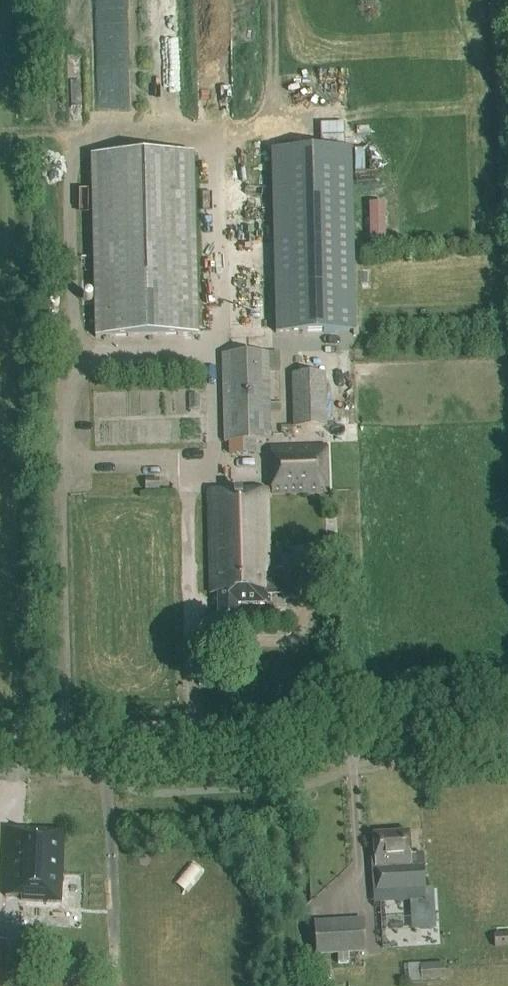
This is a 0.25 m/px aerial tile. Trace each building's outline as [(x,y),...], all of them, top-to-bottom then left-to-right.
[(339,74),(315,84),(318,92),(343,81),(339,74)] [(356,331),(351,148),(270,150),(275,333),(356,331)] [(198,335),(193,153),(90,156),(95,338),(198,335)] [(391,224),(391,201),(366,200),(365,223),(391,224)] [(279,353),(221,354),(224,442),(229,442),(256,441),(271,441),(270,412),(281,412),(281,403),(270,403),(269,372),(280,372),(279,353)] [(327,428),(326,374),(292,374),(292,428),(327,428)] [(328,445),(270,446),(271,493),(329,492),(328,445)] [(268,592),(282,592),(283,600),(299,599),(298,568),(281,569),(282,574),(268,574),(265,491),(208,493),(211,594),(217,594),(218,620),(238,620),(237,605),(268,604),(268,592)] [(6,873),(5,897),(22,897),(22,902),(61,903),(62,831),(7,829),(6,862),(8,862),(8,873),(6,873)] [(424,887),(422,854),(410,855),(409,832),(373,835),(377,891),(424,887)] [(91,916),(43,915),(43,942),(90,944),(91,916)] [(363,919),(313,922),(315,957),(337,955),(337,964),(349,964),(348,955),(366,954),(363,919)] [(494,934),(494,948),(507,947),(507,933),(494,934)] [(445,980),(444,964),(420,965),(421,981),(445,980)]
